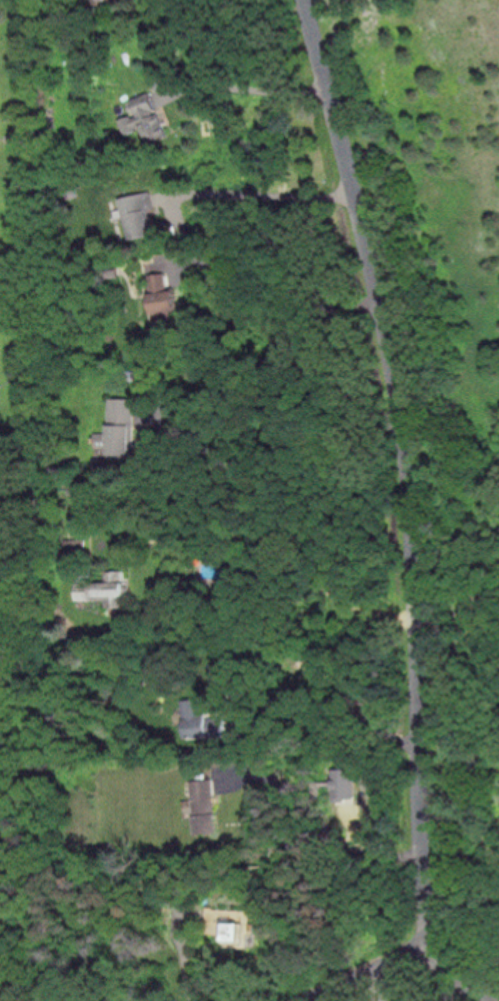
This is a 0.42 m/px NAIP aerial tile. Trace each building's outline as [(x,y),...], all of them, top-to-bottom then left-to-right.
[(94,8),(92,0),(111,0),(112,4),(94,8)] [(117,121),(123,136),(136,130),(135,127),(141,124),(148,143),(167,135),(159,114),(155,115),(153,110),(156,109),(149,92),(131,99),(138,116),(132,118),(131,115),(117,121)] [(67,190),(69,199),(78,198),(76,188),(67,190)] [(155,209),(147,211),(149,221),(148,221),(151,235),(130,240),(119,199),(151,191),(155,209)] [(117,266),(119,274),(107,276),(105,268),(117,266)] [(148,275),(151,294),(150,294),(153,315),(178,311),(175,290),(168,291),(166,272),(148,275)] [(126,370),(126,380),(136,380),(136,370),(126,370)] [(107,399),(107,434),(94,433),(94,447),(107,448),(107,456),(130,456),(130,446),(134,446),(135,399),(107,399)] [(86,540),(86,555),(67,555),(67,540),(86,540)] [(77,600),(108,600),(108,608),(125,607),(125,596),(127,596),(127,593),(130,591),(130,587),(127,585),(126,583),(125,583),(124,571),(107,571),(107,583),(92,583),(77,584),(77,600)] [(234,679),(233,671),(213,675),(214,683),(234,679)] [(186,739),(207,737),(207,738),(225,736),(223,715),(207,717),(206,709),(203,710),(202,699),(182,701),(186,739)] [(343,801),(330,802),(329,769),(354,769),(355,798),(343,798),(343,801)] [(196,835),(191,781),(214,779),(219,832),(196,835)] [(226,935),(207,933),(208,908),(253,911),(250,949),(225,948),(226,935)]
